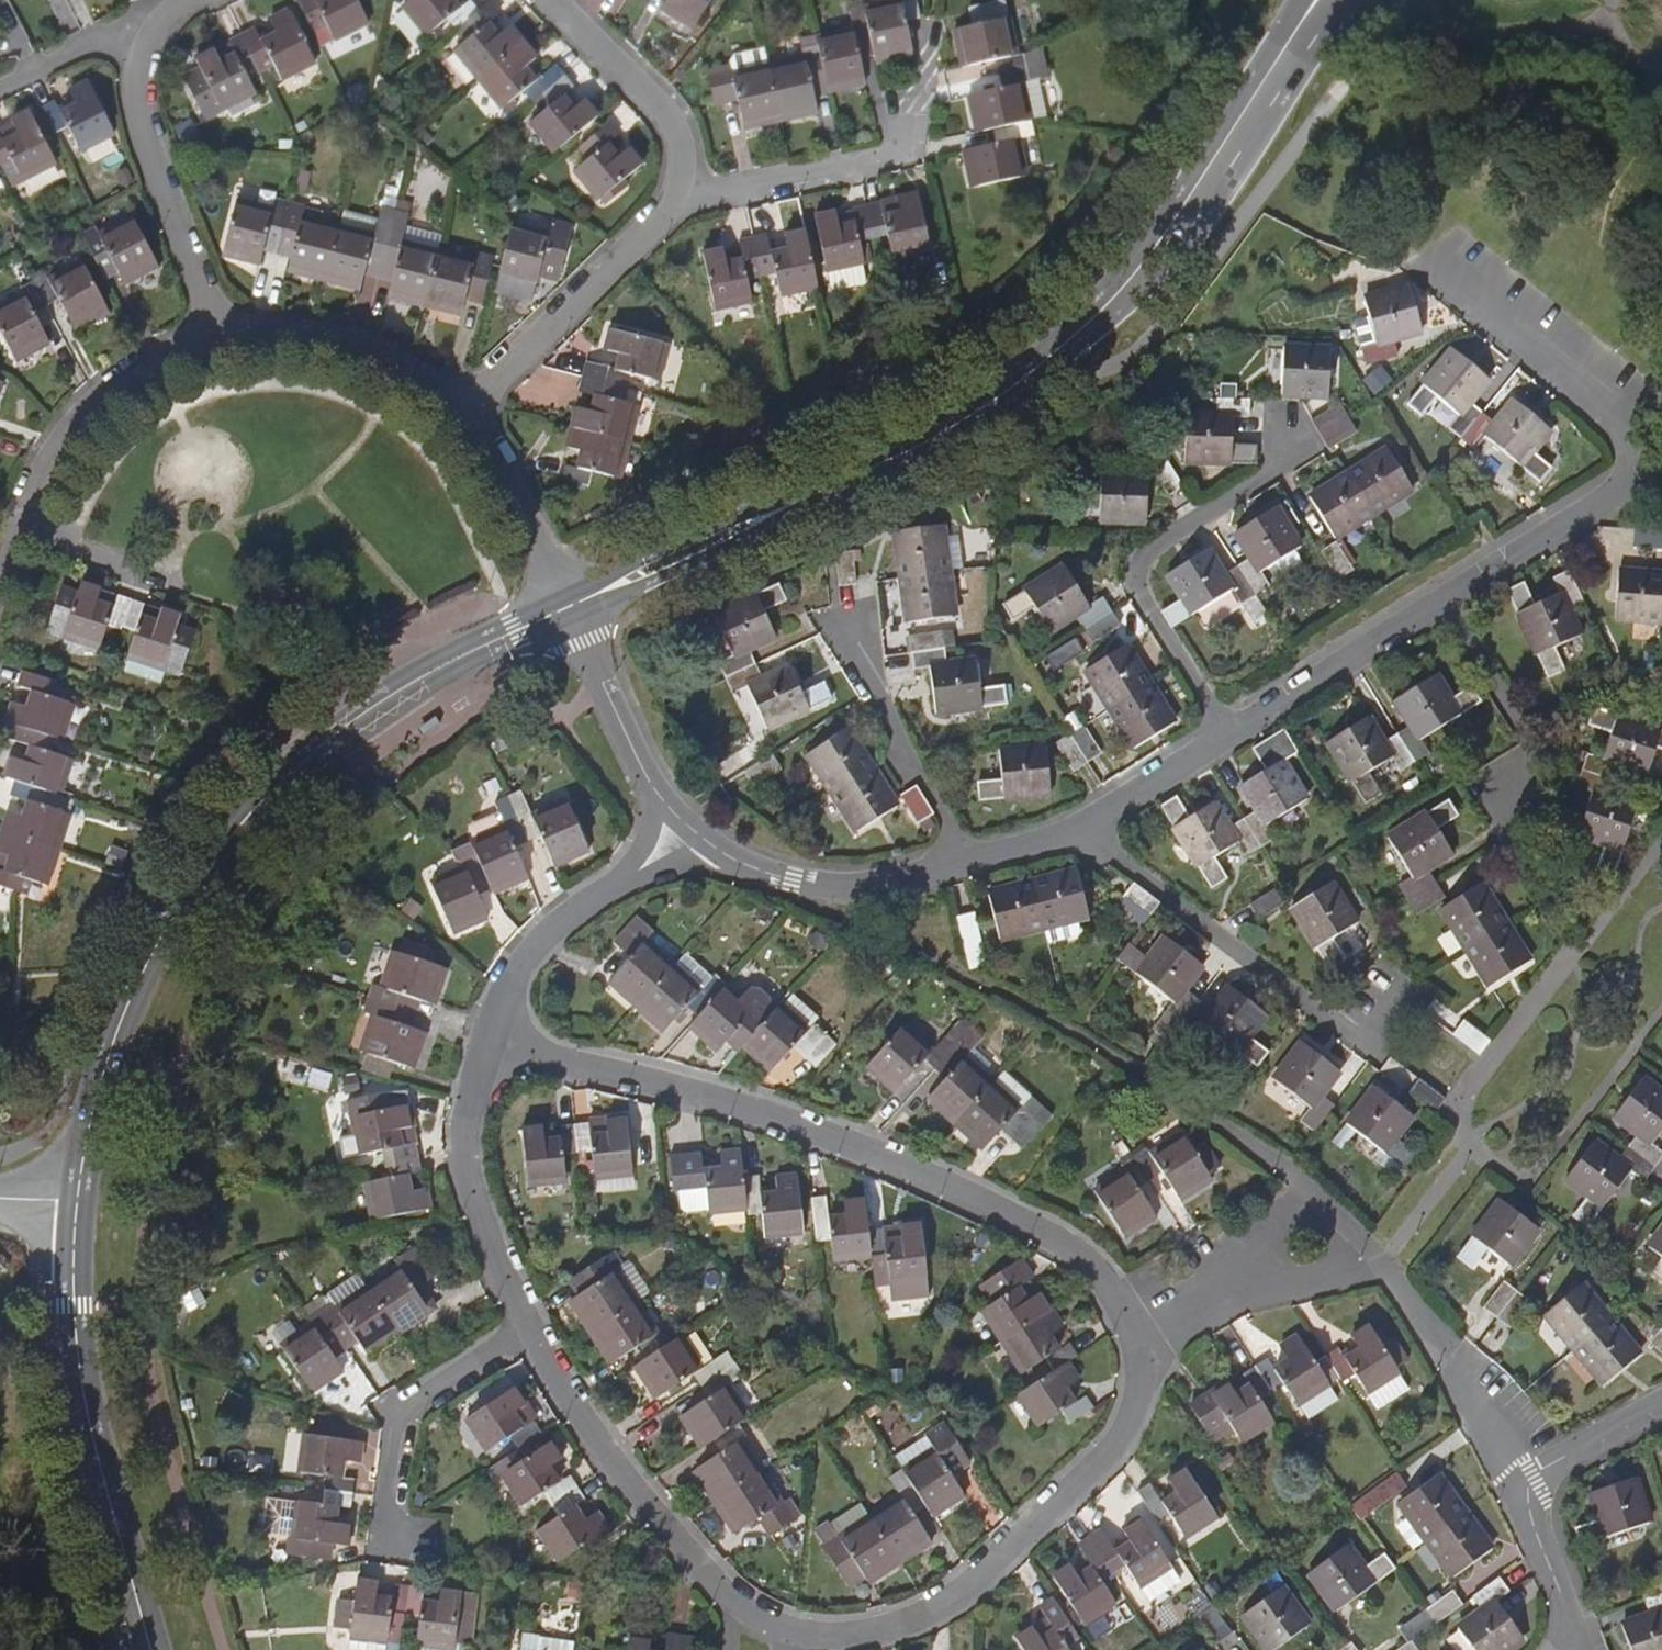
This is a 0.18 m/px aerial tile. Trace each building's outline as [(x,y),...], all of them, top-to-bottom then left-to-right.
[(309,26),(323,20),(336,45),(369,28),(355,0),(328,0),(316,6),(312,0),(299,0),(297,1),(309,26)] [(464,19),(477,9),(471,0),(467,0),(460,6),(455,0),(407,0),(402,5),(426,34),(447,17),(455,26),(464,19)] [(660,5),(692,25),(708,0),(663,0),(660,5)] [(902,0),(864,9),(873,55),(875,63),(914,54),(907,20),(921,17),(917,0),(902,0)] [(996,60),(999,74),(1026,69),(1024,54),(1015,56),(1004,1),(974,7),(977,24),(954,29),(963,67),(996,60)] [(453,49),(476,77),(522,39),(510,24),(498,33),(487,19),(495,12),(486,2),(477,9),(464,19),(473,31),(453,49)] [(873,55),(864,9),(863,6),(849,9),(852,29),(815,36),(817,48),(824,76),(827,93),(865,84),(860,58),(873,55)] [(255,27),(242,33),(255,61),(269,54),(281,78),(313,61),(286,8),(270,16),(276,30),(260,38),(255,27)] [(195,55),(200,65),(203,73),(185,82),(202,117),(255,90),(244,67),(255,61),(242,33),(231,39),(236,51),(219,60),(212,46),(195,55)] [(531,100),(541,91),(554,81),(546,70),(536,78),(524,64),(536,55),(522,39),(476,77),(501,107),(523,89),(531,100)] [(1041,45),(1024,54),(1026,69),(999,74),(1002,90),(969,97),(976,132),(996,128),(1024,123),(1031,121),(1045,117),(1038,83),(1048,80),(1041,45)] [(810,78),(824,76),(817,48),(804,51),(805,58),(768,66),(780,120),(817,112),(813,96),(810,78)] [(182,75),(185,82),(203,73),(200,65),(182,75)] [(780,120),(768,66),(731,74),(730,67),(705,73),(711,106),(737,102),(742,128),(780,120)] [(563,73),(554,81),(541,91),(551,103),(529,121),(552,151),(599,111),(586,96),(574,106),(563,93),(573,85),(563,73)] [(813,96),(827,93),(824,76),(810,78),(813,96)] [(54,105),(41,112),(53,138),(67,131),(79,155),(113,138),(87,86),(69,95),(75,109),(60,116),(54,105)] [(15,170),(23,187),(57,169),(29,117),(11,126),(18,140),(2,147),(0,142),(0,167),(11,162),(15,170)] [(595,152),(574,169),(597,198),(643,161),(631,147),(620,156),(609,142),(619,133),(610,122),(588,141),(595,152)] [(1027,137),(1024,123),(996,128),(999,143),(965,150),(972,187),(1027,176),(1019,139),(1027,137)] [(15,170),(11,162),(0,167),(0,175),(1,176),(15,170)] [(878,202),(864,205),(871,235),(886,231),(891,257),(928,248),(915,192),(895,196),(898,212),(882,214),(878,202)] [(268,231),(282,234),(289,208),(274,205),(272,213),(234,203),(222,256),(260,265),(268,231)] [(858,237),(871,235),(864,205),(852,207),(853,211),(835,215),(833,210),(813,215),(826,273),(864,264),(858,237)] [(303,212),(289,208),(282,234),(298,238),(290,273),(324,280),(338,227),(301,219),(303,212)] [(340,227),(338,227),(324,280),(363,289),(371,256),(384,258),(395,211),(382,208),(378,222),(343,213),(340,227)] [(410,215),(395,211),(384,258),(399,261),(391,297),(428,305),(439,251),(404,243),(410,215)] [(91,231),(77,238),(96,270),(110,263),(123,285),(157,266),(128,219),(95,238),(91,231)] [(542,263),(562,267),(572,224),(551,220),(549,233),(510,223),(498,277),(536,286),(539,274),(542,263)] [(767,237),(752,241),(760,278),(776,274),(781,296),(817,288),(803,230),(783,236),(786,250),(771,253),(767,237)] [(748,281),(760,278),(752,241),(739,244),(743,260),(725,264),(722,249),(702,254),(716,311),(753,303),(748,281)] [(439,251),(428,305),(465,313),(471,289),(490,294),(499,257),(479,252),(477,260),(439,251)] [(43,272),(29,279),(42,304),(57,296),(75,326),(107,307),(79,259),(47,278),(43,272)] [(559,279),(562,267),(542,263),(539,274),(559,279)] [(866,280),(863,264),(826,273),(830,288),(866,280)] [(42,304),(29,279),(18,285),(22,293),(0,306),(0,334),(16,360),(49,341),(32,311),(42,304)] [(1397,339),(1425,330),(1411,283),(1366,296),(1379,341),(1364,345),(1369,362),(1401,353),(1397,339)] [(383,319),(388,300),(362,293),(357,312),(383,319)] [(582,362),(579,376),(616,386),(627,389),(630,375),(657,382),(667,347),(611,331),(605,351),(619,355),(614,371),(582,362)] [(1330,350),(1284,348),(1282,394),(1328,396),(1330,350)] [(1450,428),(1463,439),(1484,413),(1471,402),(1490,378),(1454,348),(1408,405),(1422,416),(1438,397),(1460,415),(1450,428)] [(612,399),(616,386),(579,376),(576,389),(597,395),(592,412),(576,408),(571,428),(628,442),(638,406),(612,399)] [(1251,415),(1251,399),(1216,398),(1216,414),(1187,414),(1186,461),(1258,463),(1258,445),(1232,444),(1233,415),(1251,415)] [(1497,424),(1484,413),(1463,439),(1476,450),(1486,436),(1543,481),(1553,467),(1534,453),(1553,429),(1517,400),(1497,424)] [(1342,406),(1313,422),(1321,436),(1349,418),(1342,406)] [(1357,432),(1349,418),(1321,436),(1329,449),(1357,432)] [(618,480),(628,442),(571,428),(566,447),(581,452),(575,469),(564,466),(560,478),(589,486),(593,473),(618,480)] [(1386,446),(1347,471),(1372,510),(1411,485),(1386,446)] [(1170,495),(1184,486),(1166,458),(1165,458),(1152,467),(1170,495)] [(1332,535),(1372,510),(1347,471),(1307,495),(1332,535)] [(1146,522),(1147,477),(1102,475),(1100,521),(1146,522)] [(1253,556),(1239,565),(1257,594),(1271,585),(1262,570),(1277,560),(1297,548),(1302,545),(1277,506),(1238,531),(1253,556)] [(897,532),(903,578),(948,571),(963,569),(959,535),(944,537),(942,526),(897,532)] [(1661,547),(1661,531),(1645,530),(1637,529),(1635,545),(1661,547)] [(1334,540),(1321,549),(1338,576),(1352,567),(1334,540)] [(1305,560),(1297,548),(1277,560),(1285,573),(1305,560)] [(853,550),(837,550),(840,583),(855,582),(853,550)] [(1182,598),(1161,611),(1170,627),(1232,589),(1241,604),(1257,594),(1239,565),(1223,575),(1207,550),(1168,574),(1182,598)] [(1072,617),(1081,632),(1110,614),(1101,601),(1085,609),(1060,568),(999,606),(1009,621),(1029,608),(1045,634),(1072,617)] [(1661,621),(1661,574),(1620,570),(1616,617),(1661,621)] [(955,618),(948,571),(903,578),(909,624),(955,618)] [(1571,610),(1586,604),(1572,572),(1557,579),(1564,596),(1538,607),(1528,586),(1511,593),(1551,681),(1567,674),(1558,650),(1583,639),(1571,610)] [(123,630),(131,602),(120,598),(119,600),(102,595),(104,590),(83,583),(79,597),(62,592),(47,633),(101,652),(110,626),(123,630)] [(720,662),(727,678),(758,663),(751,649),(778,636),(766,608),(788,598),(782,583),(717,613),(736,655),(720,662)] [(145,607),(131,602),(123,630),(136,634),(127,662),(179,678),(193,641),(176,634),(182,617),(163,611),(161,615),(144,610),(145,607)] [(1118,628),(1110,614),(1081,632),(1090,644),(1118,628)] [(910,638),(912,653),(944,648),(942,633),(910,638)] [(1083,671),(1108,712),(1148,686),(1123,647),(1083,671)] [(947,665),(944,648),(912,653),(914,669),(932,666),(938,713),(1009,703),(1007,687),(982,689),(978,661),(947,665)] [(1414,728),(1400,736),(1418,765),(1431,756),(1423,742),(1484,704),(1476,688),(1453,701),(1425,658),(1410,668),(1423,685),(1397,701),(1414,728)] [(765,680),(758,663),(727,678),(735,693),(750,686),(770,729),(835,699),(828,683),(804,694),(792,667),(765,680)] [(6,722),(18,726),(55,739),(63,741),(74,706),(58,700),(61,687),(26,675),(21,689),(34,693),(28,709),(13,704),(6,722)] [(1173,727),(1148,686),(1108,712),(1133,751),(1173,727)] [(1582,770),(1612,780),(1618,764),(1649,774),(1658,748),(1661,749),(1661,729),(1595,707),(1590,724),(1613,733),(1603,760),(1587,754),(1582,770)] [(1403,774),(1418,765),(1400,736),(1385,746),(1370,721),(1329,746),(1367,806),(1381,798),(1368,776),(1394,760),(1403,774)] [(50,754),(55,739),(18,726),(13,741),(31,747),(25,765),(11,761),(5,779),(22,785),(51,794),(61,798),(73,761),(50,754)] [(1103,754),(1085,726),(1071,735),(1089,762),(1103,754)] [(808,754),(833,794),(874,769),(849,729),(808,754)] [(1075,771),(1089,762),(1071,735),(1058,742),(1075,771)] [(1257,809),(1243,818),(1261,846),(1275,838),(1268,824),(1307,800),(1270,740),(1255,749),(1268,770),(1243,785),(1257,809)] [(962,785),(964,803),(1035,793),(1029,746),(983,752),(986,782),(962,785)] [(783,768),(774,754),(745,772),(755,786),(783,768)] [(899,807),(874,769),(833,794),(858,833),(899,807)] [(1607,795),(1612,780),(1582,770),(1576,785),(1594,792),(1583,822),(1561,815),(1555,833),(1609,851),(1601,873),(1616,878),(1640,807),(1607,795)] [(46,808),(51,794),(22,785),(18,799),(30,803),(24,820),(9,815),(3,835),(60,853),(72,816),(46,808)] [(922,823),(935,815),(917,785),(903,794),(922,823)] [(522,795),(510,801),(529,845),(542,839),(555,870),(590,854),(567,803),(533,819),(522,795)] [(1247,856),(1261,846),(1243,818),(1228,827),(1214,803),(1189,818),(1176,798),(1162,807),(1212,888),(1227,879),(1214,858),(1239,844),(1247,856)] [(1399,885),(1408,901),(1437,883),(1428,868),(1453,852),(1438,826),(1459,813),(1450,798),(1389,836),(1413,876),(1399,885)] [(516,851),(529,845),(510,801),(496,807),(507,831),(472,845),(490,886),(495,897),(529,882),(516,851)] [(67,845),(81,848),(86,820),(72,818),(67,845)] [(11,859),(6,874),(0,872),(0,888),(15,893),(18,894),(22,879),(31,882),(48,888),(60,853),(3,835),(0,842),(0,855),(11,859)] [(490,886),(472,845),(453,854),(457,863),(464,863),(468,872),(434,887),(457,937),(490,922),(478,892),(490,886)] [(0,855),(0,872),(6,874),(11,859),(0,855)] [(1080,870),(1035,881),(1047,927),(1079,918),(1091,915),(1080,870)] [(26,896),(31,882),(22,879),(18,894),(26,896)] [(1002,937),(1047,927),(1035,881),(991,892),(1002,937)] [(1125,897),(1150,916),(1161,902),(1135,883),(1125,897)] [(1446,898),(1437,883),(1408,901),(1418,915),(1446,898)] [(1295,908),(1331,967),(1347,957),(1335,936),(1358,922),(1333,884),(1295,908)] [(1441,909),(1466,949),(1507,923),(1482,884),(1441,909)] [(1289,899),(1281,886),(1252,903),(1261,917),(1289,899)] [(602,979),(630,1003),(667,962),(639,938),(647,929),(631,914),(607,940),(624,955),(602,979)] [(975,915),(959,919),(971,969),(972,969),(987,965),(975,915)] [(1079,918),(1047,927),(1050,943),(1080,935),(1083,931),(1079,918)] [(1531,963),(1507,923),(1466,949),(1490,988),(1531,963)] [(1153,1034),(1165,1044),(1196,1003),(1183,994),(1201,969),(1163,941),(1145,963),(1126,949),(1115,962),(1173,1006),(1153,1034)] [(370,1055),(366,1068),(393,1077),(397,1065),(416,1070),(428,1034),(396,1024),(405,996),(437,1005),(448,971),(427,963),(431,953),(405,944),(401,956),(395,955),(384,988),(377,986),(368,1015),(375,1018),(364,1053),(370,1055)] [(678,950),(667,962),(698,989),(709,977),(709,976),(678,950)] [(712,972),(709,976),(709,977),(698,989),(667,962),(630,1003),(660,1030),(682,1006),(694,1016),(724,982),(712,972)] [(749,1037),(769,1015),(756,1004),(753,1008),(724,982),(694,1016),(686,1026),(715,1052),(738,1026),(749,1037)] [(1200,1027),(1258,1070),(1269,1055),(1248,1039),(1264,1017),(1228,989),(1210,1013),(1196,1003),(1165,1044),(1179,1055),(1200,1027)] [(779,1005),(769,1015),(749,1037),(741,1046),(770,1071),(793,1046),(818,1067),(836,1046),(812,1024),(808,1029),(779,1005)] [(926,1075),(937,1064),(945,1055),(934,1045),(930,1050),(902,1025),(864,1067),(892,1092),(915,1066),(926,1075)] [(966,1030),(945,1055),(937,1064),(949,1075),(926,1100),(955,1126),(984,1150),(1001,1131),(1023,1149),(1053,1115),(1031,1097),(1031,1098),(1021,1109),(993,1084),(982,1074),(990,1065),(972,1049),(979,1041),(966,1030)] [(1304,1121),(1316,1131),(1336,1105),(1324,1095),(1340,1073),(1302,1044),(1274,1081),(1313,1111),(1304,1121)] [(1031,1098),(1003,1072),(993,1084),(1021,1109),(1031,1098)] [(1630,1147),(1657,1167),(1661,1161),(1661,1151),(1656,1146),(1661,1138),(1661,1086),(1649,1076),(1614,1117),(1637,1137),(1630,1147)] [(1411,1092),(1437,1113),(1447,1100),(1420,1079),(1411,1092)] [(1412,1117),(1375,1088),(1347,1125),(1405,1169),(1415,1156),(1395,1140),(1412,1117)] [(387,1163),(416,1157),(414,1143),(400,1145),(397,1129),(413,1125),(410,1107),(392,1110),(389,1094),(350,1102),(360,1152),(384,1147),(387,1163)] [(587,1118),(575,1120),(578,1149),(591,1148),(594,1174),(630,1169),(623,1112),(605,1114),(606,1130),(589,1133),(587,1118)] [(578,1149),(575,1120),(560,1121),(562,1135),(545,1137),(543,1122),(524,1123),(531,1182),(566,1178),(564,1151),(578,1149)] [(1146,1147),(1132,1157),(1149,1181),(1162,1172),(1181,1200),(1212,1179),(1209,1174),(1222,1165),(1206,1141),(1192,1150),(1180,1132),(1150,1153),(1146,1147)] [(1632,1171),(1647,1181),(1657,1167),(1630,1147),(1619,1160),(1595,1143),(1566,1180),(1589,1198),(1575,1218),(1588,1227),(1632,1171)] [(710,1209),(710,1211),(747,1207),(742,1173),(739,1149),(720,1151),(722,1168),(705,1170),(703,1155),(671,1159),(676,1195),(680,1194),(707,1191),(710,1209)] [(419,1173),(416,1157),(387,1163),(390,1179),(365,1183),(372,1217),(428,1206),(424,1187),(409,1190),(406,1175),(419,1173)] [(1149,1181),(1132,1157),(1120,1165),(1124,1171),(1092,1192),(1124,1239),(1155,1218),(1136,1189),(1149,1181)] [(756,1171),(742,1173),(747,1207),(747,1211),(762,1209),(765,1235),(801,1230),(793,1174),(774,1177),(776,1193),(760,1195),(756,1171)] [(710,1209),(707,1191),(680,1194),(683,1213),(710,1209)] [(834,1258),(872,1253),(868,1228),(864,1197),(844,1199),(845,1214),(828,1217),(827,1202),(826,1195),(811,1197),(815,1234),(831,1232),(834,1258)] [(1458,1256),(1472,1267),(1486,1247),(1510,1266),(1539,1227),(1501,1199),(1458,1256)] [(883,1226),(868,1228),(872,1253),(873,1259),(887,1257),(890,1282),(926,1278),(918,1220),(899,1223),(900,1239),(885,1240),(883,1226)] [(1652,1244),(1661,1252),(1661,1232),(1652,1244)] [(398,1259),(366,1280),(398,1328),(430,1307),(414,1285),(419,1282),(434,1272),(413,1240),(394,1253),(398,1259)] [(588,1330),(636,1300),(649,1292),(631,1264),(618,1272),(616,1269),(622,1265),(612,1249),(580,1270),(590,1284),(577,1292),(568,1298),(588,1330)] [(1002,1341),(1051,1311),(1040,1293),(1025,1302),(1017,1288),(1029,1280),(1016,1261),(978,1286),(990,1305),(981,1310),(1002,1341)] [(567,1278),(577,1292),(590,1284),(580,1270),(567,1278)] [(367,1349),(398,1328),(366,1280),(335,1302),(331,1297),(319,1305),(335,1330),(348,1320),(359,1336),(367,1349)] [(414,1285),(430,1307),(434,1304),(419,1282),(414,1285)] [(1546,1313),(1576,1350),(1612,1320),(1582,1283),(1546,1313)] [(1485,1310),(1498,1319),(1517,1293),(1505,1284),(1485,1310)] [(1531,1303),(1517,1293),(1498,1319),(1511,1330),(1531,1303)] [(643,1355),(668,1339),(661,1328),(655,1331),(636,1300),(588,1330),(606,1360),(636,1343),(643,1355)] [(335,1330),(319,1305),(307,1313),(311,1318),(279,1339),(311,1387),(342,1366),(334,1353),(323,1337),(335,1330)] [(1053,1372),(1067,1363),(1078,1356),(1070,1344),(1057,1351),(1047,1337),(1062,1328),(1051,1311),(1002,1341),(1023,1374),(1045,1360),(1053,1372)] [(346,1345),(359,1336),(348,1320),(335,1330),(346,1345)] [(1640,1355),(1612,1320),(1576,1350),(1605,1385),(1640,1355)] [(1260,1396),(1271,1388),(1284,1381),(1297,1403),(1299,1401),(1307,1415),(1336,1396),(1327,1382),(1338,1375),(1350,1366),(1377,1407),(1406,1389),(1396,1376),(1399,1374),(1395,1367),(1405,1361),(1390,1338),(1380,1345),(1366,1324),(1350,1335),(1359,1348),(1344,1359),(1337,1347),(1325,1354),(1315,1361),(1297,1334),(1280,1345),(1289,1359),(1275,1368),(1267,1356),(1255,1364),(1243,1372),(1251,1384),(1237,1393),(1228,1381),(1191,1405),(1214,1440),(1237,1425),(1244,1438),(1274,1418),(1260,1396)] [(1661,1329),(1651,1343),(1661,1351),(1661,1330),(1661,1329)] [(334,1353),(346,1345),(335,1330),(323,1337),(334,1353)] [(698,1384),(724,1368),(716,1356),(700,1365),(679,1333),(668,1339),(643,1355),(630,1363),(651,1396),(690,1371),(698,1384)] [(1078,1381),(1067,1363),(1053,1372),(1020,1394),(1040,1425),(1061,1411),(1069,1423),(1094,1407),(1086,1396),(1074,1403),(1065,1389),(1078,1381)] [(732,1381),(724,1368),(698,1384),(706,1397),(678,1414),(698,1447),(710,1439),(737,1423),(745,1417),(725,1386),(732,1381)] [(511,1386),(464,1418),(484,1448),(508,1432),(517,1444),(539,1428),(531,1416),(518,1424),(509,1412),(522,1402),(511,1386)] [(690,1470),(710,1502),(759,1472),(739,1440),(744,1436),(737,1423),(710,1439),(718,1453),(690,1470)] [(904,1471),(911,1482),(927,1505),(935,1517),(967,1496),(947,1468),(967,1454),(951,1429),(931,1443),(935,1449),(904,1471)] [(362,1444),(305,1436),(300,1471),(327,1475),(323,1503),(297,1499),(292,1536),(349,1543),(351,1526),(334,1524),(337,1504),(352,1507),(352,1504),(354,1479),(340,1477),(342,1461),(360,1463),(362,1444)] [(546,1487),(554,1498),(577,1482),(568,1470),(556,1480),(546,1465),(560,1456),(548,1441),(522,1460),(517,1452),(487,1472),(493,1480),(502,1474),(522,1502),(546,1487)] [(1185,1536),(1216,1515),(1183,1467),(1167,1477),(1176,1492),(1162,1501),(1151,1485),(1140,1493),(1159,1522),(1171,1514),(1185,1536)] [(779,1504),(759,1472),(710,1502),(730,1535),(757,1518),(768,1537),(798,1517),(787,1500),(779,1504)] [(1407,1487),(1398,1474),(1352,1507),(1361,1520),(1380,1506),(1380,1507),(1407,1487)] [(1414,1551),(1427,1541),(1464,1514),(1438,1478),(1400,1504),(1410,1518),(1397,1527),(1414,1551)] [(1574,1530),(1579,1548),(1648,1525),(1634,1480),(1589,1495),(1597,1523),(1574,1530)] [(586,1494),(577,1482),(554,1498),(562,1510),(539,1527),(560,1556),(606,1524),(596,1508),(582,1518),(572,1503),(586,1494)] [(915,1513),(927,1505),(911,1482),(899,1489),(902,1495),(870,1517),(901,1563),(933,1542),(915,1513)] [(1492,1552),(1464,1514),(1427,1541),(1455,1580),(1492,1552)] [(901,1563),(870,1517),(838,1538),(829,1524),(817,1531),(826,1546),(823,1548),(839,1572),(855,1562),(870,1584),(901,1563)] [(1092,1538),(1113,1571),(1125,1564),(1149,1601),(1180,1581),(1139,1517),(1122,1528),(1132,1542),(1116,1551),(1104,1531),(1092,1538)] [(1101,1579),(1113,1571),(1092,1538),(1081,1546),(1087,1556),(1087,1557),(1093,1567),(1078,1576),(1069,1562),(1054,1572),(1085,1620),(1115,1601),(1101,1579)] [(1344,1621),(1403,1578),(1394,1565),(1392,1563),(1371,1579),(1354,1555),(1315,1583),(1344,1621)] [(407,1616),(411,1586),(397,1584),(394,1598),(378,1596),(380,1578),(362,1576),(359,1599),(344,1596),(340,1624),(355,1626),(353,1633),(388,1638),(392,1613),(407,1616)] [(1213,1600),(1224,1593),(1214,1580),(1205,1587),(1213,1600)] [(1500,1580),(1473,1599),(1482,1612),(1457,1630),(1471,1649),(1510,1649),(1522,1641),(1495,1603),(1509,1592),(1500,1580)] [(411,1586),(407,1616),(420,1617),(416,1644),(440,1647),(440,1641),(450,1642),(455,1643),(461,1591),(442,1588),(439,1605),(422,1602),(424,1588),(411,1586)] [(1454,1592),(1428,1612),(1437,1625),(1465,1605),(1454,1592)] [(1189,1604),(1198,1618),(1200,1617),(1212,1608),(1203,1594),(1189,1604)] [(1273,1649),(1295,1649),(1319,1633),(1291,1595),(1253,1623),(1273,1649)] [(1645,1601),(1651,1617),(1623,1626),(1632,1649),(1661,1649),(1661,1595),(1645,1601)] [(1068,1643),(1080,1636),(1056,1599),(1044,1606),(1057,1629),(1044,1638),(1036,1623),(1018,1634),(1028,1649),(1072,1649),(1068,1643)] [(1200,1617),(1219,1644),(1234,1634),(1214,1607),(1212,1608),(1200,1617)] [(1400,1632),(1409,1645),(1413,1643),(1437,1625),(1428,1612),(1400,1632)] [(627,1649),(649,1649),(647,1649),(650,1633),(630,1631),(628,1648),(627,1649)] [(697,1638),(668,1633),(665,1649),(695,1649),(697,1638)] [(573,1643),(539,1639),(538,1649),(522,1647),(522,1649),(573,1649),(573,1643)] [(418,1644),(417,1649),(449,1649),(450,1642),(440,1641),(440,1647),(418,1644)]
